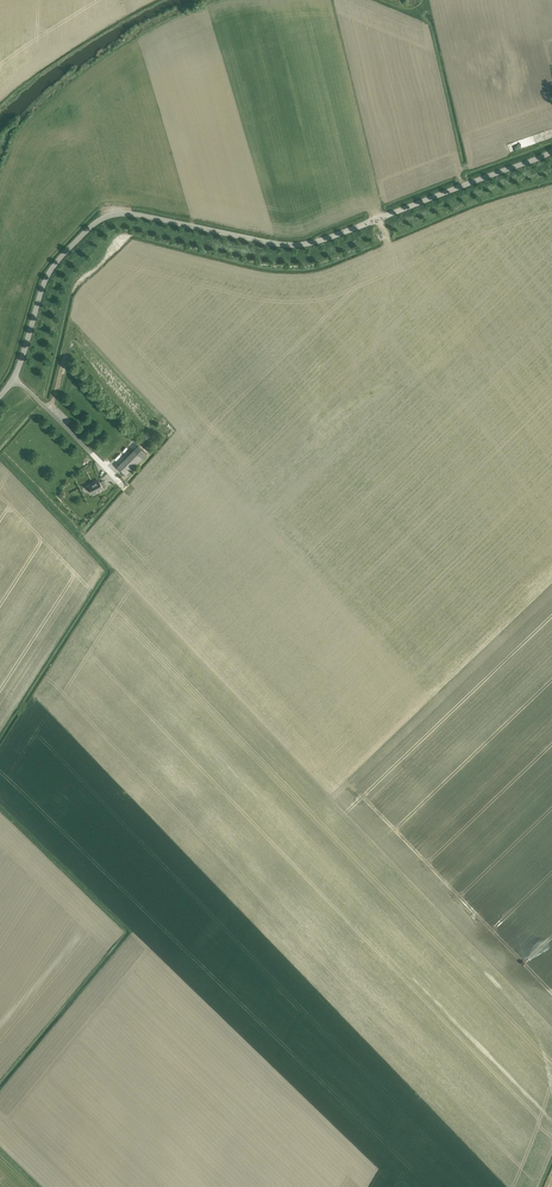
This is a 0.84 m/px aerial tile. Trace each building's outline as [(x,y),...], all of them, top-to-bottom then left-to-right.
[(118,467),(126,475),(147,454),(138,446),(118,467)] [(103,488),(106,487),(103,481),(100,482),(100,481),(97,482),(96,481),(88,485),(89,486),(87,486),(89,491),(91,490),(93,494),(98,491),(99,492),(100,490),(103,488)]
